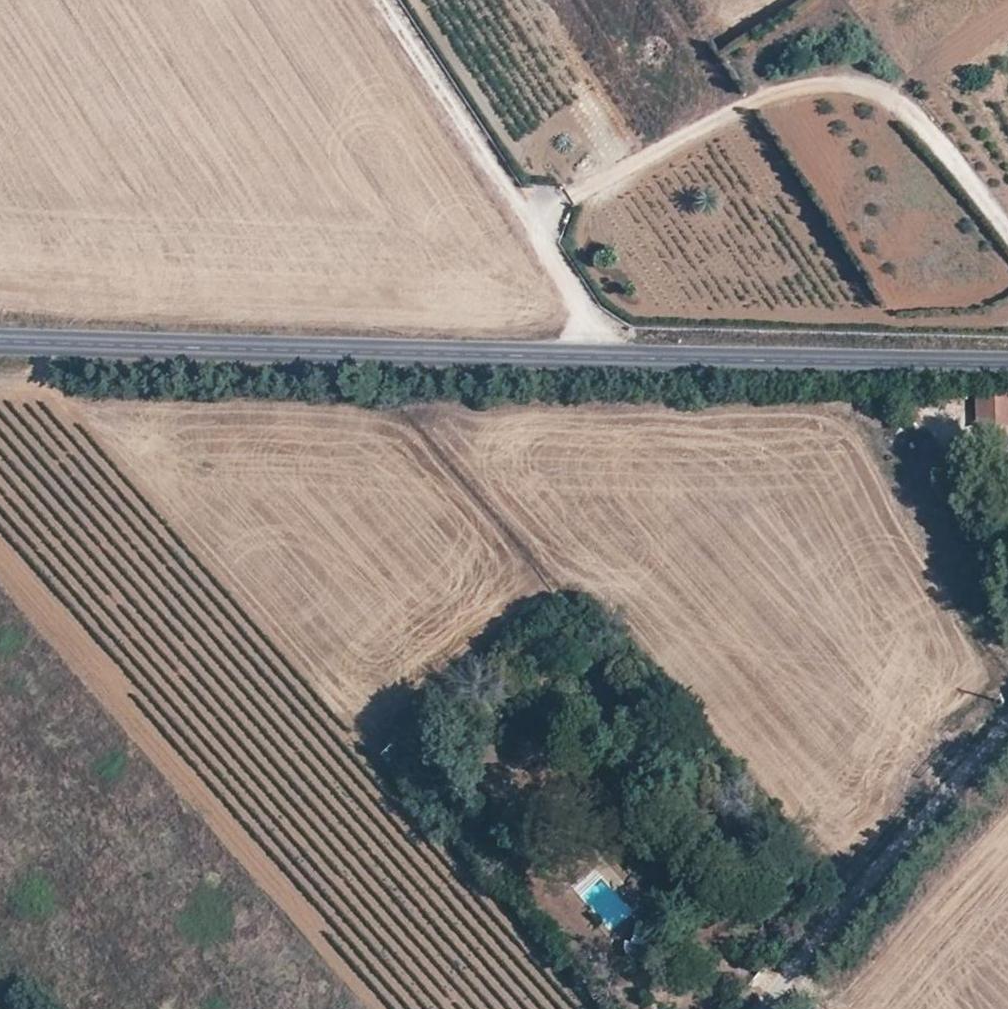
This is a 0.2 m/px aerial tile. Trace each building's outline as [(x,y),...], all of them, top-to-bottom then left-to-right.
[(979,426),(1007,426),(1007,397),(979,396),(979,426)]
